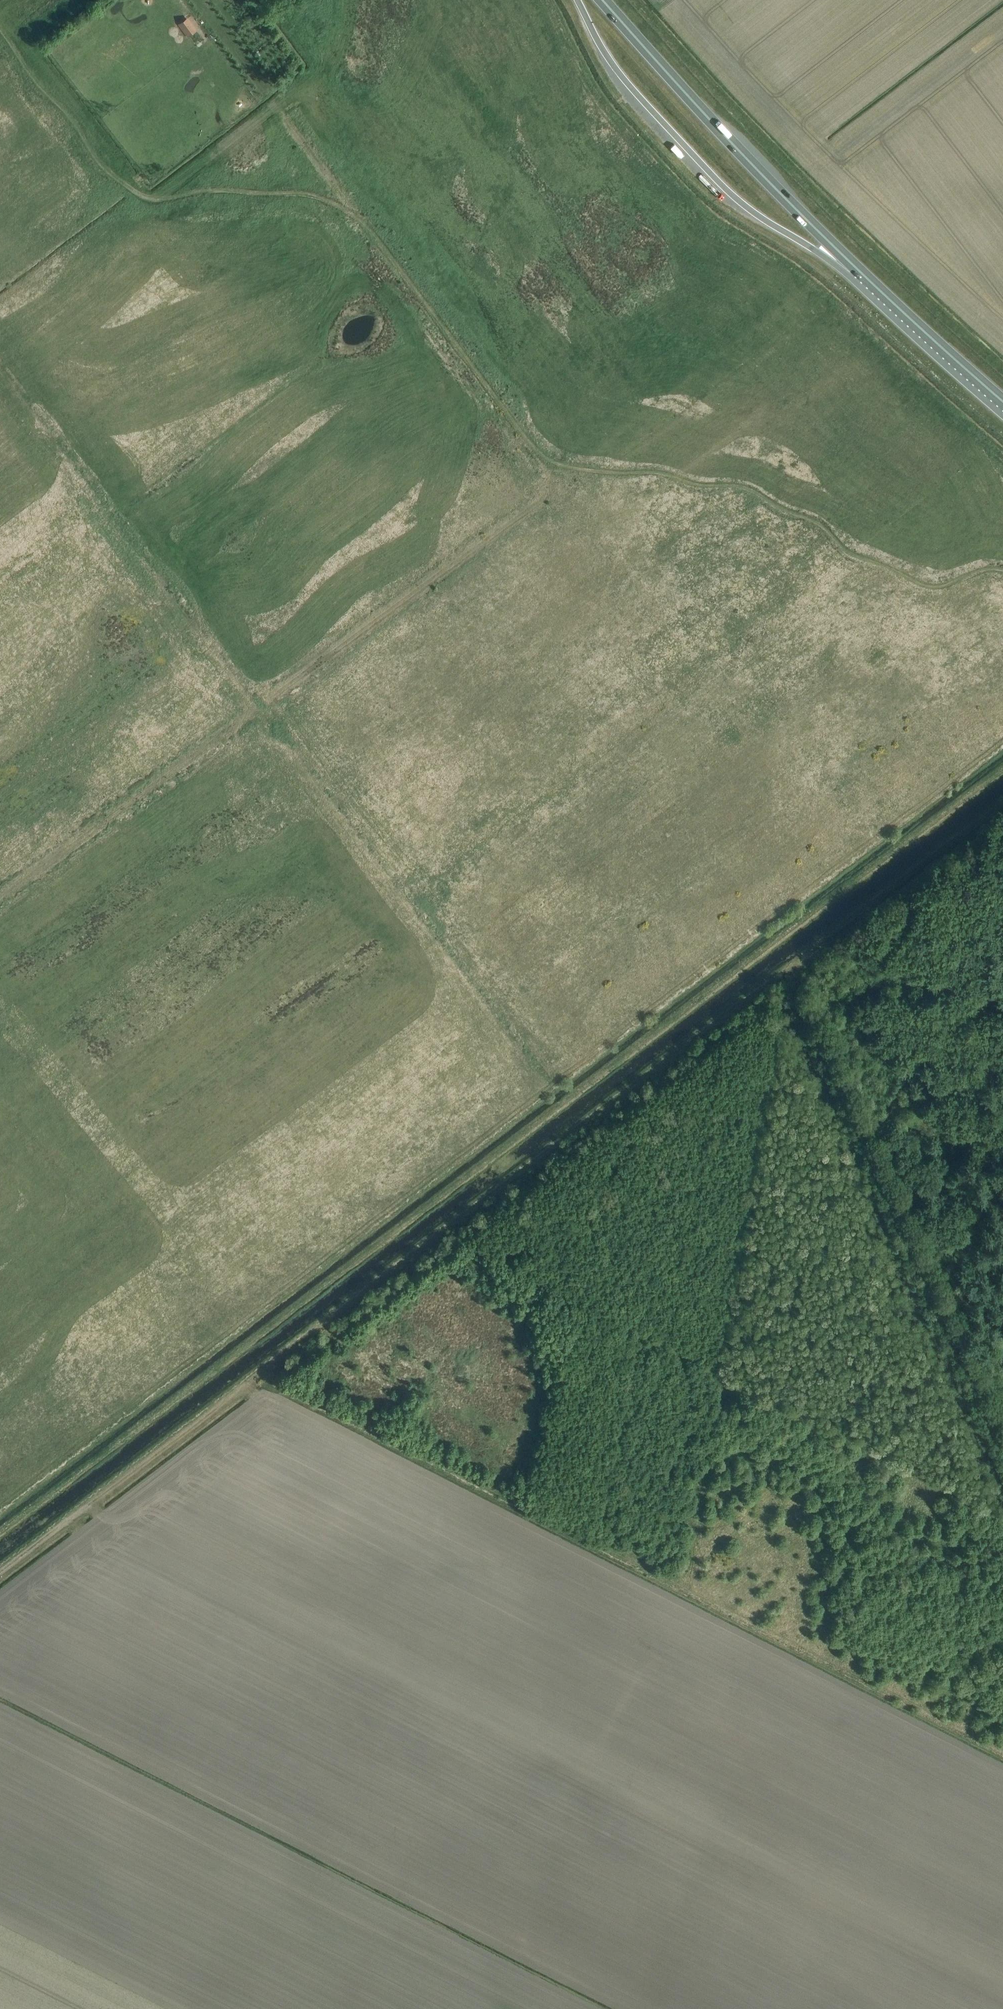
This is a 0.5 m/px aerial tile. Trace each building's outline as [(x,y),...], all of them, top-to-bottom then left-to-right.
[(181,29),(190,40),(197,35),(188,23),(181,29)]
